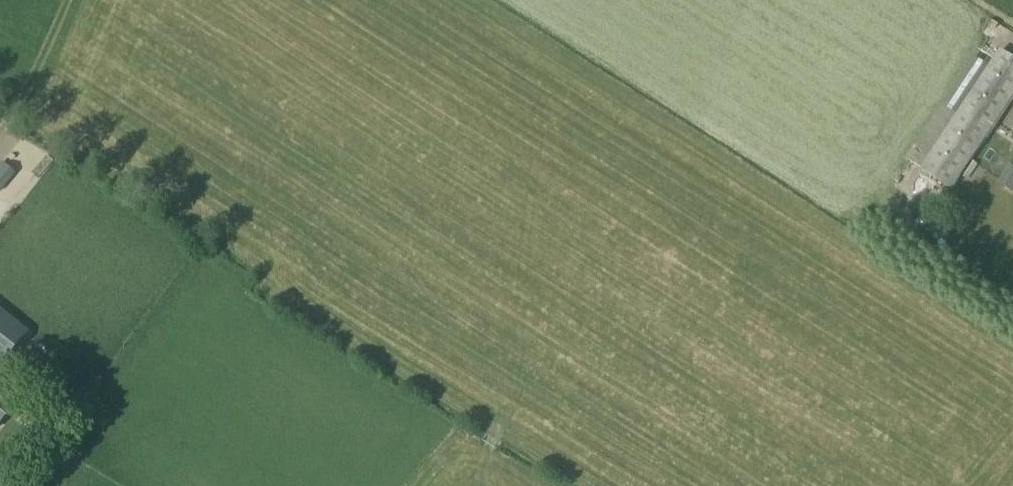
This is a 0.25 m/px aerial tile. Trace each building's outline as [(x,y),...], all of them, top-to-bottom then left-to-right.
[(922,171),(937,182),(952,192),(991,134),(1012,99),(1012,58),(1001,50),(953,122),(922,171)] [(0,165),(0,194),(17,175),(1,164),(0,165)] [(998,184),(1012,193),(1012,191),(1012,171),(1009,168),(998,184)] [(917,175),(914,181),(936,193),(939,187),(917,175)] [(23,336),(0,317),(0,363),(23,336)] [(12,412),(0,402),(0,428),(12,412)]
